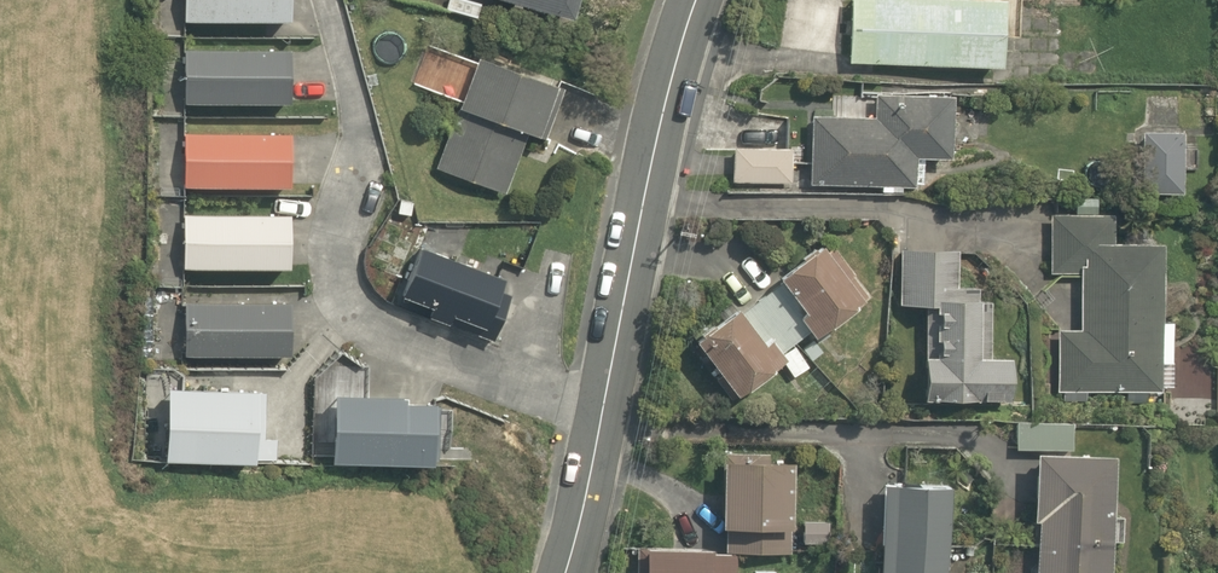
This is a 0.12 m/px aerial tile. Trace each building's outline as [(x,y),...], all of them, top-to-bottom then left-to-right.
[(175,23),(281,29),(280,39),(299,40),(302,0),(176,0),(175,23)] [(449,16),(482,24),(486,6),(586,31),(594,0),(453,0),(449,16)] [(833,58),(984,63),(985,32),(1006,33),(1007,0),(835,0),(833,58)] [(171,106),(323,122),(326,95),(294,92),(298,51),(177,39),(171,106)] [(451,132),(437,175),(478,188),(472,206),(505,216),(528,141),(552,149),(568,98),(484,71),(468,121),(472,123),(468,137),(451,132)] [(868,117),(801,114),(799,180),(905,183),(906,154),(941,155),(944,90),(869,88),(868,117)] [(302,140),(183,132),(179,189),(298,197),(302,140)] [(788,147),(723,144),(721,184),(786,187),(788,147)] [(1104,209),(1043,206),(1040,275),(1072,277),(1070,330),(1049,329),(1045,405),(1082,407),(1083,385),(1162,389),(1165,315),(1145,315),(1149,234),(1103,232),(1104,209)] [(301,222),(184,211),(178,267),(295,279),(301,222)] [(805,237),(759,274),(804,332),(851,295),(805,237)] [(951,243),(887,238),(882,301),(915,303),(912,351),(904,350),(901,388),(920,389),(920,394),(994,399),(997,349),(980,348),(985,282),(948,280),(951,243)] [(504,290),(421,254),(397,309),(480,345),(504,290)] [(295,308),(178,297),(173,354),(290,364),(295,308)] [(719,301),(680,333),(723,386),(762,355),(719,301)] [(805,364),(788,340),(769,354),(787,378),(805,364)] [(1201,421),(1199,340),(1169,341),(1171,421),(1201,421)] [(271,401),(173,390),(164,469),(262,481),(271,401)] [(449,416),(341,409),(337,479),(444,486),(449,416)] [(1006,419),(1005,445),(1021,446),(1018,515),(1028,515),(1025,572),(1095,572),(1097,540),(1111,540),(1112,509),(1097,509),(1099,450),(1066,448),(1067,422),(1006,419)] [(707,447),(704,519),(718,520),(717,544),(776,547),(781,451),(707,447)] [(866,477),(862,572),(932,572),(936,479),(866,477)] [(628,541),(625,572),(726,572),(728,549),(628,541)] [(746,564),(745,572),(775,572),(775,566),(746,564)]
